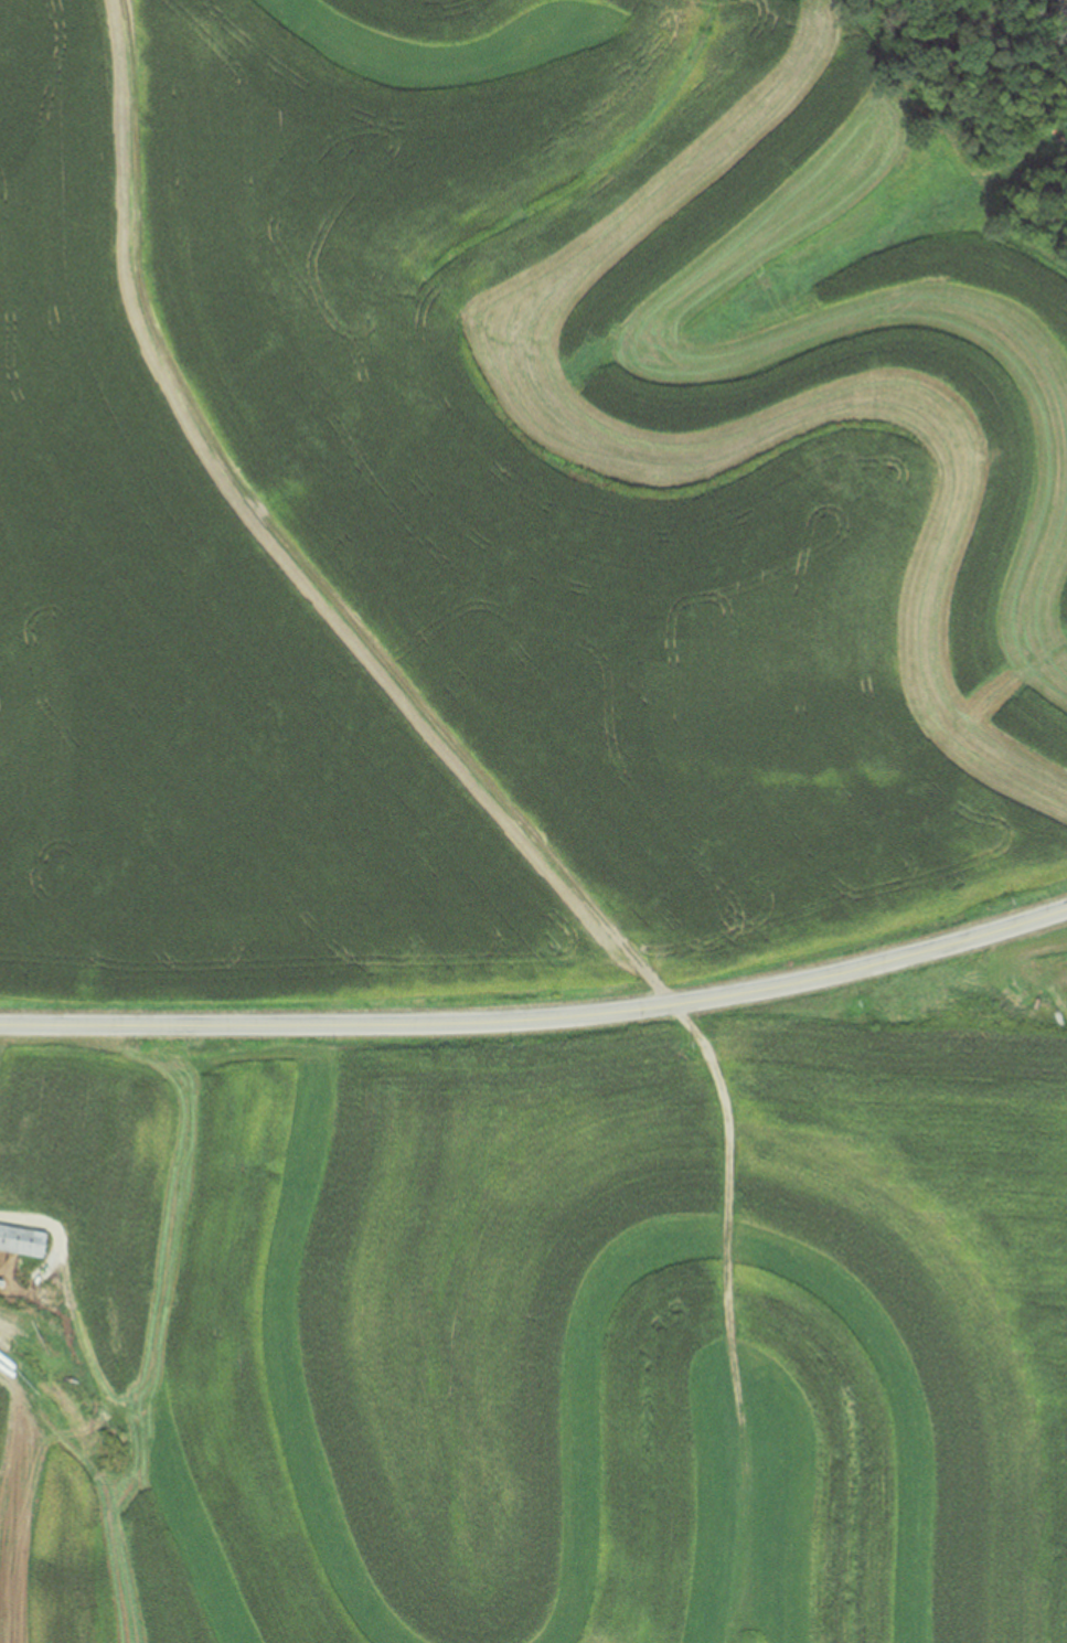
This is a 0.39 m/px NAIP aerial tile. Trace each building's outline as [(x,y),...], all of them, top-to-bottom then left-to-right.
[(51,1257),(52,1229),(0,1227),(0,1255),(51,1257)]
